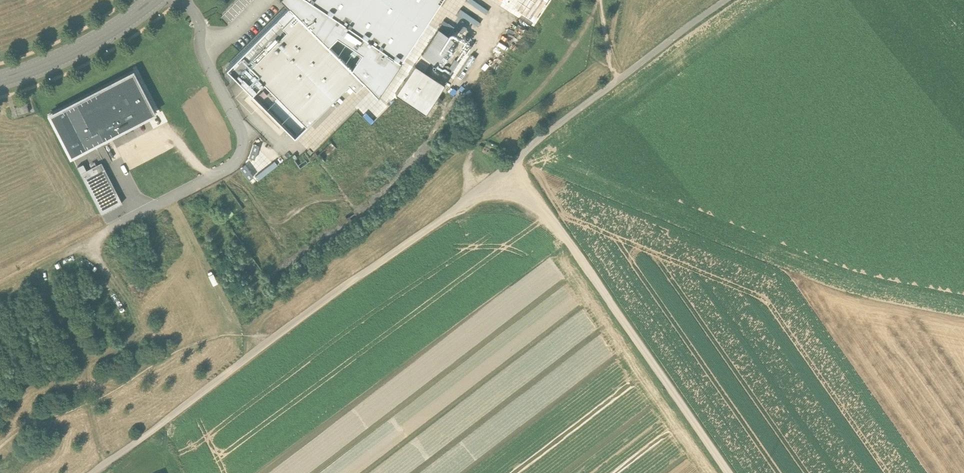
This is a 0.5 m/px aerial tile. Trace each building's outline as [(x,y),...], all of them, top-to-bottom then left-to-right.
[(378,95),(400,61),(441,0),(286,0),(284,2),(283,3),(288,7),(226,68),(238,80),(295,136),(348,83),(355,90),(363,82),(366,79),(378,91),(376,94),(378,95)] [(444,83),(415,64),(395,95),(424,114),(444,83)] [(127,128),(151,115),(130,75),(48,118),(69,158),(95,144),(98,143),(101,141),(103,140),(127,128)] [(29,112),(26,103),(15,107),(17,115),(29,112)] [(262,178),(279,164),(276,161),(259,175),(262,178)] [(101,214),(122,204),(101,163),(87,170),(81,173),(101,214)] [(81,173),(87,170),(84,164),(77,167),(81,173)] [(243,169),(251,179),(255,176),(247,166),(243,169)]
